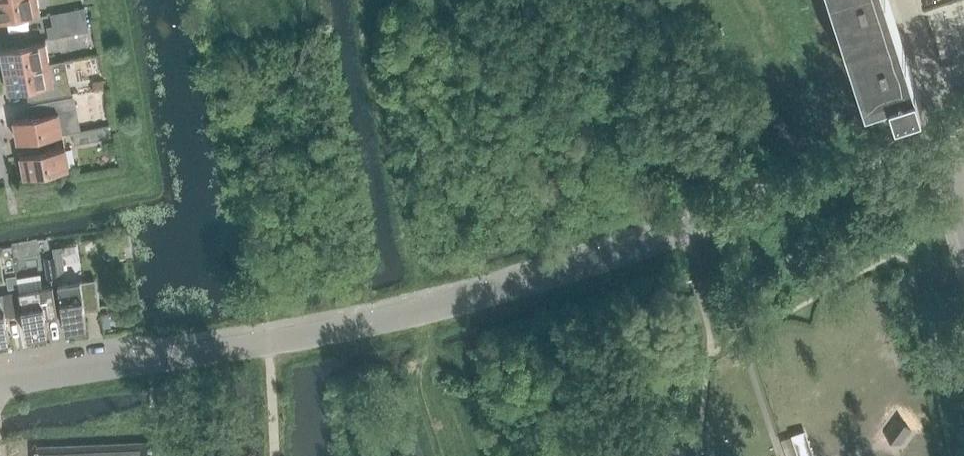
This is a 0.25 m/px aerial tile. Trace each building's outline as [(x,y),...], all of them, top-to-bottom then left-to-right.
[(37,0),(0,0),(0,20),(39,13),(37,0)] [(864,89),(862,90),(864,95),(866,95),(872,112),(920,96),(889,0),(835,0),(864,89)] [(84,8),(50,14),(52,25),(86,19),(84,8)] [(88,31),(86,19),(52,25),(47,26),(49,38),(88,31)] [(0,50),(0,52),(3,71),(49,63),(45,41),(0,50)] [(49,63),(3,71),(7,92),(36,87),(38,99),(71,93),(65,60),(49,63)] [(104,88),(102,80),(93,82),(94,89),(104,88)] [(41,115),(13,120),(17,142),(62,133),(81,130),(76,106),(74,96),(39,102),(41,115)] [(105,126),(89,129),(91,140),(107,137),(105,126)] [(64,147),(19,155),(23,177),(68,169),(64,147)] [(90,251),(89,242),(77,244),(78,253),(90,251)] [(60,247),(52,248),(53,258),(56,276),(63,270),(60,247)] [(53,258),(44,260),(47,281),(56,280),(56,276),(53,258)] [(16,274),(6,276),(8,288),(18,286),(16,274)] [(79,281),(57,285),(64,330),(86,327),(84,311),(100,308),(95,279),(79,281)] [(52,286),(18,291),(26,337),(47,333),(45,317),(57,315),(52,286)] [(0,294),(0,341),(9,339),(1,294),(0,294)] [(911,430),(894,417),(883,431),(900,444),(911,430)] [(780,440),(785,455),(812,455),(804,431),(791,435),(791,437),(780,440)] [(150,442),(36,446),(36,455),(151,455),(150,442)]
